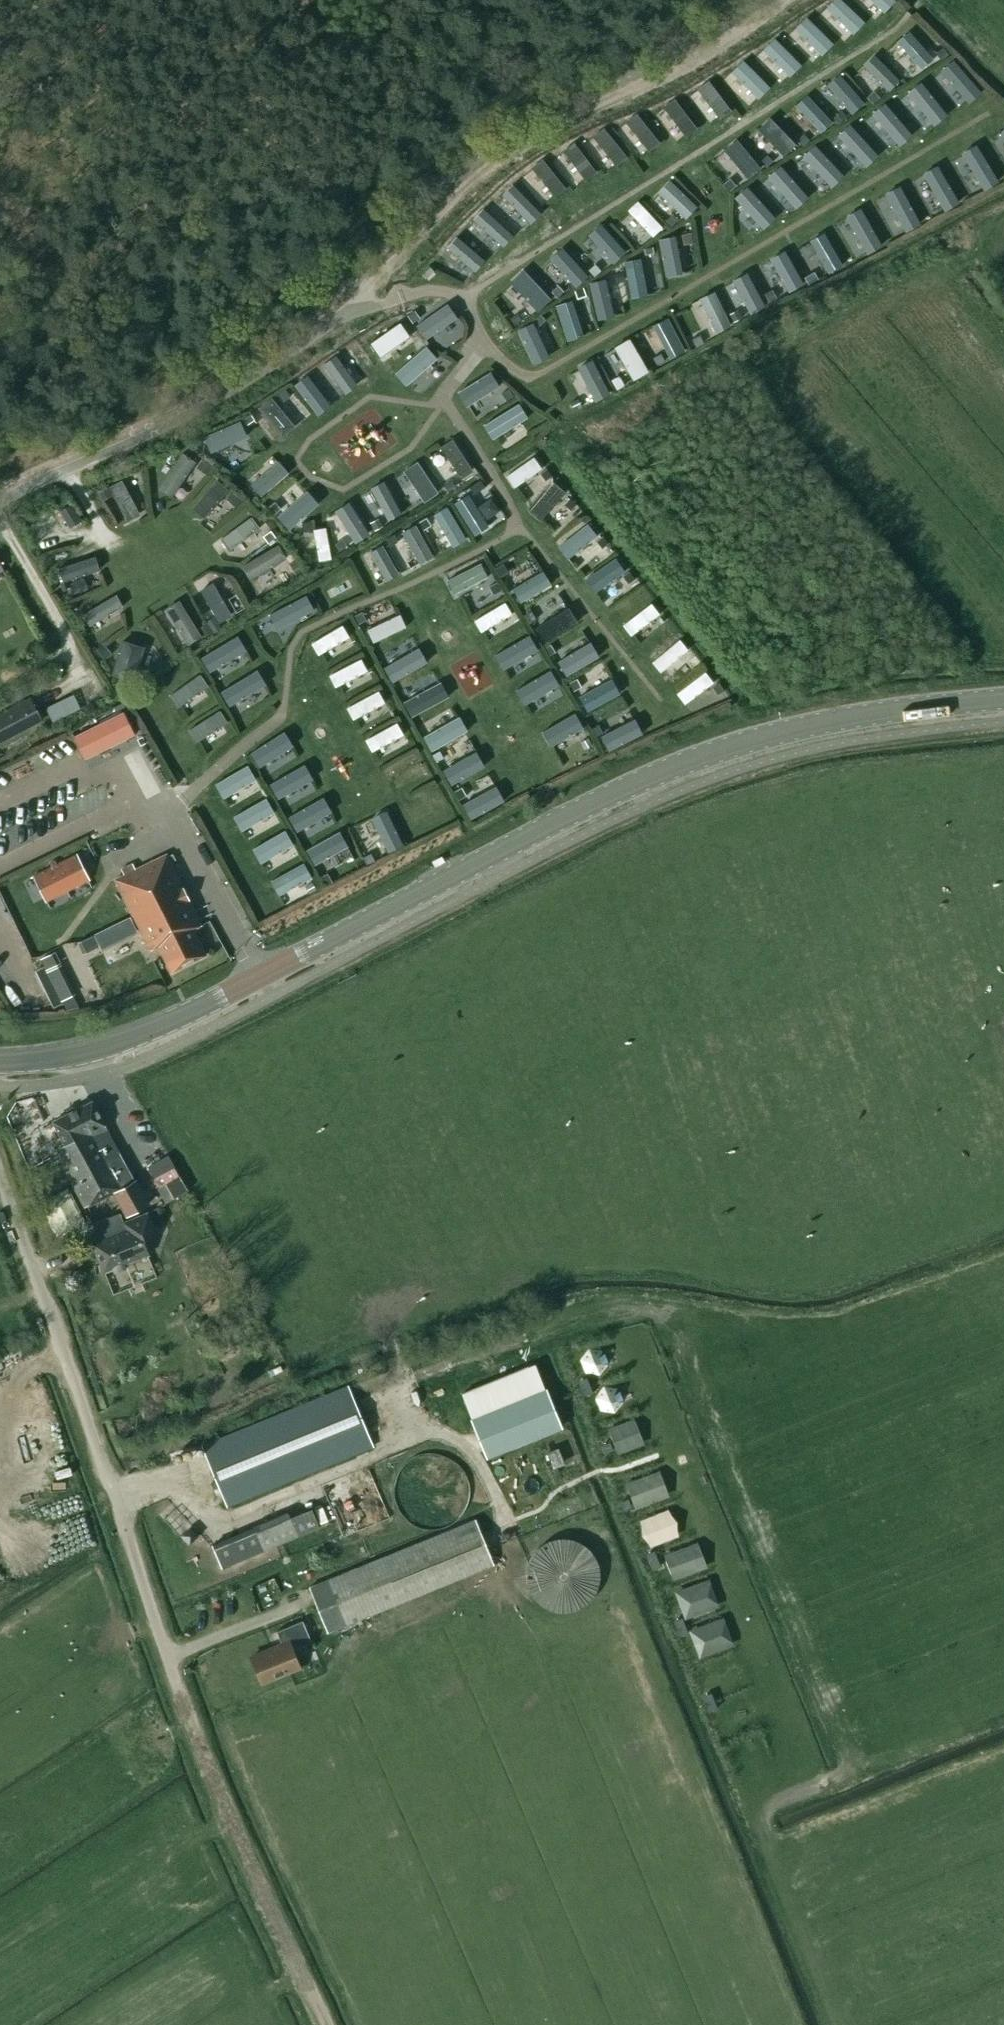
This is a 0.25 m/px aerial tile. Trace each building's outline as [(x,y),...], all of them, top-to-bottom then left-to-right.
[(839,0),(835,0),(825,10),(853,37),(865,25),(839,0)] [(891,0),(866,0),(884,17),(896,4),(891,0)] [(833,45),(806,19),(794,31),(821,57),(833,45)] [(921,70),(933,59),(909,31),(897,41),(921,70)] [(802,68),(775,40),(763,52),(790,79),(802,68)] [(943,48),(936,53),(940,60),(948,55),(943,48)] [(888,92),(900,80),(874,55),(863,66),(888,92)] [(968,102),(981,91),(954,58),(940,69),(968,102)] [(770,89),(743,62),(731,74),(758,102),(770,89)] [(850,113),(864,101),(839,72),(826,83),(850,113)] [(732,114),(709,83),(697,92),(720,123),(732,114)] [(919,126),(916,90),(902,91),(905,128),(919,126)] [(873,92),(867,98),(872,104),(879,98),(873,92)] [(820,132),(832,121),(807,93),(795,104),(820,132)] [(698,131),(675,100),(664,109),(687,139),(698,131)] [(884,147),(883,111),(869,111),(871,148),(884,147)] [(841,112),(833,119),(838,123),(838,124),(846,118),(841,112)] [(661,145),(637,115),(626,124),(650,154),(661,145)] [(783,156),(796,144),(771,117),(758,129),(783,156)] [(628,159),(604,130),(593,139),(617,169),(628,159)] [(852,167),(850,130),(836,131),(839,168),(852,167)] [(803,135),(797,141),(803,147),(809,141),(803,135)] [(747,178),(761,167),(737,139),(724,149),(747,178)] [(984,189),(999,180),(976,143),(962,152),(984,189)] [(598,176),(575,145),(563,154),(587,185),(598,176)] [(822,186),(819,150),(805,151),(809,188),(822,186)] [(767,156),(761,162),(766,167),(766,168),(773,162),(767,156)] [(568,192),(543,162),(532,171),(556,201),(568,192)] [(944,210),(959,202),(938,164),(922,173),(944,210)] [(788,206),(785,170),(771,171),(774,207),(788,206)] [(684,218),(696,206),(669,179),(657,191),(684,218)] [(730,180),(724,184),(730,192),(736,187),(730,180)] [(541,213),(514,185),(504,195),(530,223),(541,213)] [(905,231),(920,223),(900,185),(884,193),(905,231)] [(748,229),(748,193),(735,193),(735,229),(748,229)] [(652,236),(661,226),(637,200),(627,209),(652,236)] [(867,253),(882,245),(861,207),(845,216),(867,253)] [(513,234),(484,209),(474,220),(503,245),(513,234)] [(672,215),(666,222),(671,227),(677,220),(672,215)] [(612,262),(625,251),(600,223),(587,234),(612,262)] [(828,272),(842,264),(823,232),(810,240),(828,272)] [(681,273),(674,235),(657,238),(664,276),(681,273)] [(691,235),(682,236),(684,245),(693,243),(691,235)] [(487,263),(458,237),(448,248),(477,274),(487,263)] [(574,286),(587,275),(561,246),(548,258),(574,286)] [(791,290),(803,283),(786,251),(774,258),(791,290)] [(646,295),(640,257),(623,260),(630,298),(646,295)] [(596,265),(590,271),(595,277),(601,271),(600,270),(596,265)] [(549,298),(522,268),(508,281),(535,311),(549,298)] [(435,274),(430,269),(422,277),(426,282),(435,274)] [(752,311),(764,304),(747,272),(735,279),(752,311)] [(814,272),(804,278),(808,285),(818,279),(814,272)] [(622,275),(614,276),(616,284),(624,282),(622,275)] [(613,315),(604,278),(588,282),(596,319),(613,315)] [(558,286),(552,292),(557,298),(564,292),(558,286)] [(584,289),(576,292),(578,300),(587,297),(584,289)] [(715,332),(730,325),(714,290),(698,298),(715,332)] [(769,302),(776,298),(772,290),(765,294),(769,302)] [(582,335),(571,299),(554,304),(566,341),(582,335)] [(449,302),(417,325),(427,339),(459,316),(449,302)] [(741,318),(737,310),(730,315),(734,322),(741,318)] [(415,312),(408,317),(413,324),(420,319),(415,312)] [(517,315),(510,320),(514,325),(514,326),(521,321),(517,315)] [(540,315),(533,320),(539,326),(545,321),(540,315)] [(669,358),(685,350),(667,317),(651,325),(669,358)] [(379,353),(409,332),(401,321),(372,342),(379,353)] [(548,357),(532,322),(516,329),(532,364),(548,357)] [(700,335),(691,340),(695,346),(703,342),(700,335)] [(637,377),(647,370),(631,343),(620,349),(637,377)] [(407,385),(438,357),(428,345),(396,372),(407,385)] [(661,354),(652,359),(656,365),(664,360),(661,354)] [(346,391),(356,384),(338,358),(327,365),(346,391)] [(594,401),(609,393),(591,359),(576,367),(594,401)] [(465,406),(498,386),(489,371),(456,392),(465,406)] [(318,415),(331,404),(308,374),(295,384),(318,415)] [(611,381),(616,390),(624,385),(619,376),(611,381)] [(508,390),(501,395),(506,403),(513,397),(508,390)] [(286,391),(279,397),(283,402),(284,402),(291,396),(286,391)] [(283,436),(296,425),(272,396),(259,407),(283,436)] [(578,400),(571,403),(574,410),(581,407),(578,400)] [(491,439),(527,417),(518,403),(482,425),(491,439)] [(251,415),(243,420),(247,426),(255,421),(251,415)] [(211,451),(248,435),(241,420),(204,436),(211,451)] [(474,471),(452,439),(440,447),(462,479),(474,471)] [(172,496),(196,461),(183,452),(158,487),(172,496)] [(513,488),(541,468),(533,457),(505,476),(513,488)] [(261,497),(289,473),(278,461),(250,484),(261,497)] [(441,492),(421,461),(409,468),(429,499),(441,492)] [(202,463),(197,470),(206,476),(207,475),(211,469),(202,463)] [(546,469),(539,474),(544,481),(545,482),(552,477),(551,476),(546,469)] [(140,514),(122,479),(109,486),(127,521),(140,514)] [(204,518),(229,488),(217,479),(193,508),(204,518)] [(444,484),(443,485),(448,491),(455,487),(451,480),(444,484)] [(402,513),(384,481),(370,489),(388,521),(402,513)] [(481,481),(472,487),(475,493),(476,494),(485,488),(481,481)] [(539,521),(564,492),(553,482),(528,511),(539,521)] [(107,487),(98,492),(102,500),(103,500),(111,496),(107,487)] [(289,529),(319,502),(308,489),(278,516),(289,529)] [(490,526),(470,493),(455,503),(475,535),(490,526)] [(232,494),(227,501),(235,507),(240,501),(232,494)] [(569,499),(564,506),(571,512),(576,505),(569,499)] [(371,534),(350,501),(335,511),(356,543),(371,534)] [(275,502),(269,508),(275,515),(281,509),(275,502)] [(71,504),(60,511),(69,524),(79,518),(71,504)] [(468,539),(449,506),(435,514),(454,547),(468,539)] [(230,550),(260,528),(252,516),(221,539),(230,550)] [(427,519),(420,523),(424,531),(431,527),(427,519)] [(378,520),(371,523),(375,530),(382,527),(378,520)] [(310,522),(302,523),(303,533),(312,532),(310,522)] [(434,556),(417,524),(403,532),(420,564),(434,556)] [(566,559),(596,536),(587,524),(557,547),(566,559)] [(331,558),(326,527),(314,529),(319,560),(331,558)] [(270,531),(263,537),(268,543),(275,538),(270,531)] [(394,536),(387,540),(391,547),(398,543),(394,536)] [(596,542),(601,550),(608,545),(602,537),(596,542)] [(342,540),(335,545),(339,552),(347,547),(342,540)] [(250,580),(287,558),(279,544),(242,566),(250,580)] [(400,573),(384,545),(370,553),(386,581),(400,573)] [(100,570),(96,556),(59,568),(63,581),(100,570)] [(594,593),(624,571),(615,558),(584,579),(594,593)] [(297,561),(290,565),(296,575),(303,571),(297,561)] [(452,594),(487,577),(479,563),(445,580),(452,594)] [(502,566),(495,570),(500,578),(507,574),(502,566)] [(519,603),(550,585),(542,571),(510,589),(519,603)] [(629,573),(622,578),(628,585),(635,580),(629,573)] [(87,589),(84,578),(69,583),(73,593),(87,589)] [(233,615),(213,582),(200,589),(219,623),(233,615)] [(496,583),(489,587),(493,596),(501,592),(500,591),(496,583)] [(90,626),(123,606),(116,594),(82,614),(90,626)] [(245,608),(237,594),(229,598),(237,612),(245,608)] [(277,630),(315,610),(307,594),(269,614),(277,630)] [(187,643),(200,635),(180,603),(167,611),(187,643)] [(511,614),(504,603),(473,621),(480,633),(511,614)] [(630,637),(659,614),(651,603),(622,626),(630,637)] [(544,643),(577,623),(567,607),(534,628),(544,643)] [(362,612),(355,616),(359,625),(366,621),(362,612)] [(407,627),(401,614),(367,630),(373,643),(407,627)] [(530,614),(524,618),(528,626),(535,622),(530,614)] [(214,618),(207,622),(214,633),(220,628),(214,618)] [(208,624),(198,631),(202,637),(212,631),(208,624)] [(319,655),(350,636),(343,625),(312,644),(319,655)] [(210,672),(247,650),(238,635),(201,657),(210,672)] [(537,650),(528,635),(493,656),(501,671),(537,650)] [(660,673),(687,650),(679,639),(651,663),(660,673)] [(135,681),(145,647),(122,640),(111,674),(135,681)] [(563,675),(597,655),(589,642),(555,662),(563,675)] [(551,645),(544,649),(549,657),(555,653),(551,645)] [(104,646),(97,651),(104,659),(110,654),(104,646)] [(428,662),(420,647),(384,668),(393,683),(428,662)] [(689,661),(695,669),(701,663),(695,656),(689,661)] [(336,688),(368,670),(362,659),(330,676),(336,688)] [(606,662),(587,669),(591,683),(610,676),(606,662)] [(230,706),(267,684),(258,669),(221,692),(230,706)] [(558,685),(549,670),(514,691),(522,706),(558,685)] [(684,705),(713,683),(705,672),(676,694),(684,705)] [(177,708),(209,686),(201,674),(169,696),(177,708)] [(586,712),(619,694),(611,679),(578,697),(586,712)] [(577,680),(570,683),(574,692),(581,688),(581,687),(577,680)] [(409,692),(405,684),(396,689),(400,697),(409,692)] [(719,684),(712,689),(718,697),(724,692),(719,684)] [(413,715),(445,697),(439,685),(407,703),(413,715)] [(353,720),(386,702),(379,691),(347,708),(353,720)] [(1,744),(43,721),(32,700),(0,717),(0,742),(1,744)] [(195,743),(228,722),(220,710),(188,731),(195,743)] [(123,713),(73,737),(74,740),(84,759),(134,735),(123,713)] [(582,728),(574,714),(541,733),(549,748),(582,728)] [(469,731),(460,716),(424,737),(432,752),(469,731)] [(634,719),(599,737),(607,752),(642,735),(634,719)] [(372,752),(404,734),(398,723),(366,741),(372,752)] [(598,727),(591,730),(594,738),(595,738),(602,735),(602,734),(598,727)] [(294,746),(285,731),(250,753),(260,768),(294,746)] [(588,739),(580,743),(585,751),(592,747),(588,739)] [(433,755),(432,755),(436,763),(437,762),(444,759),(440,751),(433,755)] [(452,785),(486,766),(478,751),(443,770),(452,785)] [(314,779),(306,764),(270,784),(278,799),(314,779)] [(223,799),(257,780),(248,765),(215,784),(223,799)] [(506,801),(498,786),(463,805),(471,820),(506,801)] [(462,788),(454,792),(458,800),(466,796),(462,788)] [(242,832),(275,813),(266,798),(233,818),(242,832)] [(333,813),(324,798),(289,818),(297,833),(333,813)] [(372,818),(389,853),(404,846),(388,811),(372,818)] [(261,864),(294,845),(286,830),(252,850),(261,864)] [(349,847),(341,832),(306,851),(315,866),(349,847)] [(371,854),(363,858),(366,865),(374,861),(371,854)] [(78,855),(35,876),(47,901),(90,880),(78,855)] [(171,972),(205,955),(192,929),(201,925),(166,855),(135,870),(132,865),(121,870),(124,876),(115,880),(150,950),(158,946),(171,972)] [(445,861),(443,857),(432,862),(435,867),(445,862),(445,861)] [(279,897),(313,878),(304,863),(270,882),(279,897)] [(327,874),(320,878),(324,886),(331,882),(327,874)] [(311,882),(304,886),(308,893),(315,889),(311,882)] [(104,930),(94,935),(101,948),(110,944),(104,930)] [(93,936),(80,942),(85,953),(98,946),(93,936)] [(53,953),(40,960),(46,971),(58,965),(53,953)] [(76,994),(61,965),(47,973),(61,1001),(76,994)] [(55,1150),(85,1207),(113,1192),(126,1216),(147,1204),(91,1101),(74,1110),(71,1106),(66,1109),(68,1113),(53,1121),(65,1145),(55,1150)] [(171,1150),(148,1162),(167,1198),(190,1186),(171,1150)] [(91,1243),(103,1273),(113,1269),(114,1273),(126,1268),(124,1264),(149,1254),(143,1240),(156,1234),(148,1213),(124,1223),(126,1229),(91,1243)] [(110,1217),(89,1225),(93,1235),(114,1226),(110,1217)] [(587,1379),(581,1382),(584,1389),(590,1387),(587,1379)] [(590,1387),(584,1389),(587,1396),(592,1394),(590,1387)] [(374,1444),(351,1389),(208,1449),(230,1504),(374,1444)] [(546,1390),(471,1420),(487,1458),(561,1428),(546,1390)] [(637,1448),(637,1426),(614,1425),(613,1447),(637,1448)] [(609,1442),(603,1444),(606,1452),(612,1449),(609,1442)] [(554,1451),(547,1454),(553,1469),(560,1466),(554,1451)] [(459,1496),(460,1489),(459,1483),(457,1477),(454,1471),(449,1467),(444,1463),(438,1460),(432,1458),(426,1458),(419,1459),(413,1461),(408,1464),(403,1468),(399,1473),(396,1479),(394,1485),(394,1492),(395,1498),(397,1504),(400,1510),(404,1515),(409,1519),(415,1521),(422,1523),(428,1523),(434,1523),(441,1521),(446,1517),(451,1513),(455,1508),(458,1502),(459,1496)] [(662,1465),(627,1477),(636,1503),(671,1491),(662,1465)] [(628,1499),(622,1502),(625,1509),(631,1507),(628,1499)] [(640,1515),(651,1543),(683,1530),(672,1503),(640,1515)] [(290,1514),(289,1512),(212,1544),(222,1568),(319,1526),(311,1505),(290,1514)] [(328,1632),(346,1624),(494,1564),(476,1519),(309,1587),(328,1632)] [(182,1535),(190,1543),(198,1535),(190,1527),(182,1535)] [(543,1529),(524,1589),(587,1608),(606,1548),(543,1529)] [(654,1552),(648,1554),(651,1562),(657,1559),(654,1552)] [(657,1559),(651,1562),(654,1569),(660,1567),(657,1559)] [(682,1619),(676,1621),(679,1628),(685,1626),(682,1619)] [(251,1657),(261,1683),(299,1667),(293,1650),(311,1642),(303,1621),(277,1632),(282,1645),(251,1657)] [(685,1626),(679,1628),(682,1636),(688,1634),(685,1626)] [(711,1694),(705,1696),(708,1704),(714,1701),(711,1694)] [(714,1701),(708,1704),(711,1711),(717,1709),(714,1701)]
